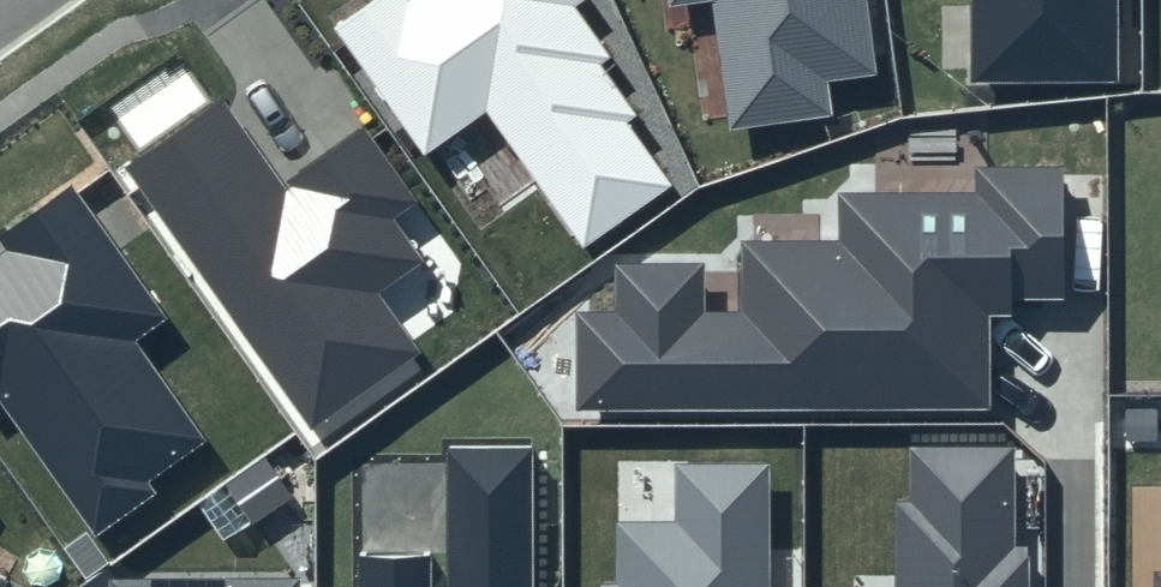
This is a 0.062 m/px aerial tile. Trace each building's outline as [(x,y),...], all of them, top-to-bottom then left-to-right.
[(333,27),(425,157),(486,112),(583,248),(674,187),(626,122),(637,116),(601,65),(611,58),(575,7),(587,0),(410,0),(408,1),(408,0),(372,0),(333,27)] [(667,8),(714,1),(729,132),(835,116),(830,81),(876,74),(865,0),(666,0),(667,8)] [(968,83),(1120,83),(1120,0),(970,0),(968,83)] [(220,101),(126,167),(311,428),(419,350),(375,295),(424,261),(392,221),(419,203),(362,130),(281,187),(220,101)] [(615,312),(575,312),(577,410),(988,408),(989,308),(1065,307),(1062,166),(973,167),(972,193),(836,194),(835,243),(741,244),(741,313),(701,313),(702,263),(614,264),(615,312)] [(0,256),(0,406),(90,534),(211,446),(134,343),(165,320),(71,187),(0,239),(0,244),(6,252),(0,256)] [(532,445),(447,447),(447,586),(532,586),(532,445)] [(908,447),(909,501),(894,502),(895,586),(1029,586),(1028,547),(1013,545),(1013,447),(908,447)] [(599,585),(599,586),(770,586),(771,465),(674,465),(676,525),(615,525),(617,584),(599,585)] [(357,554),(357,586),(431,586),(430,555),(357,554)] [(302,578),(107,579),(107,586),(302,586),(302,578)]
